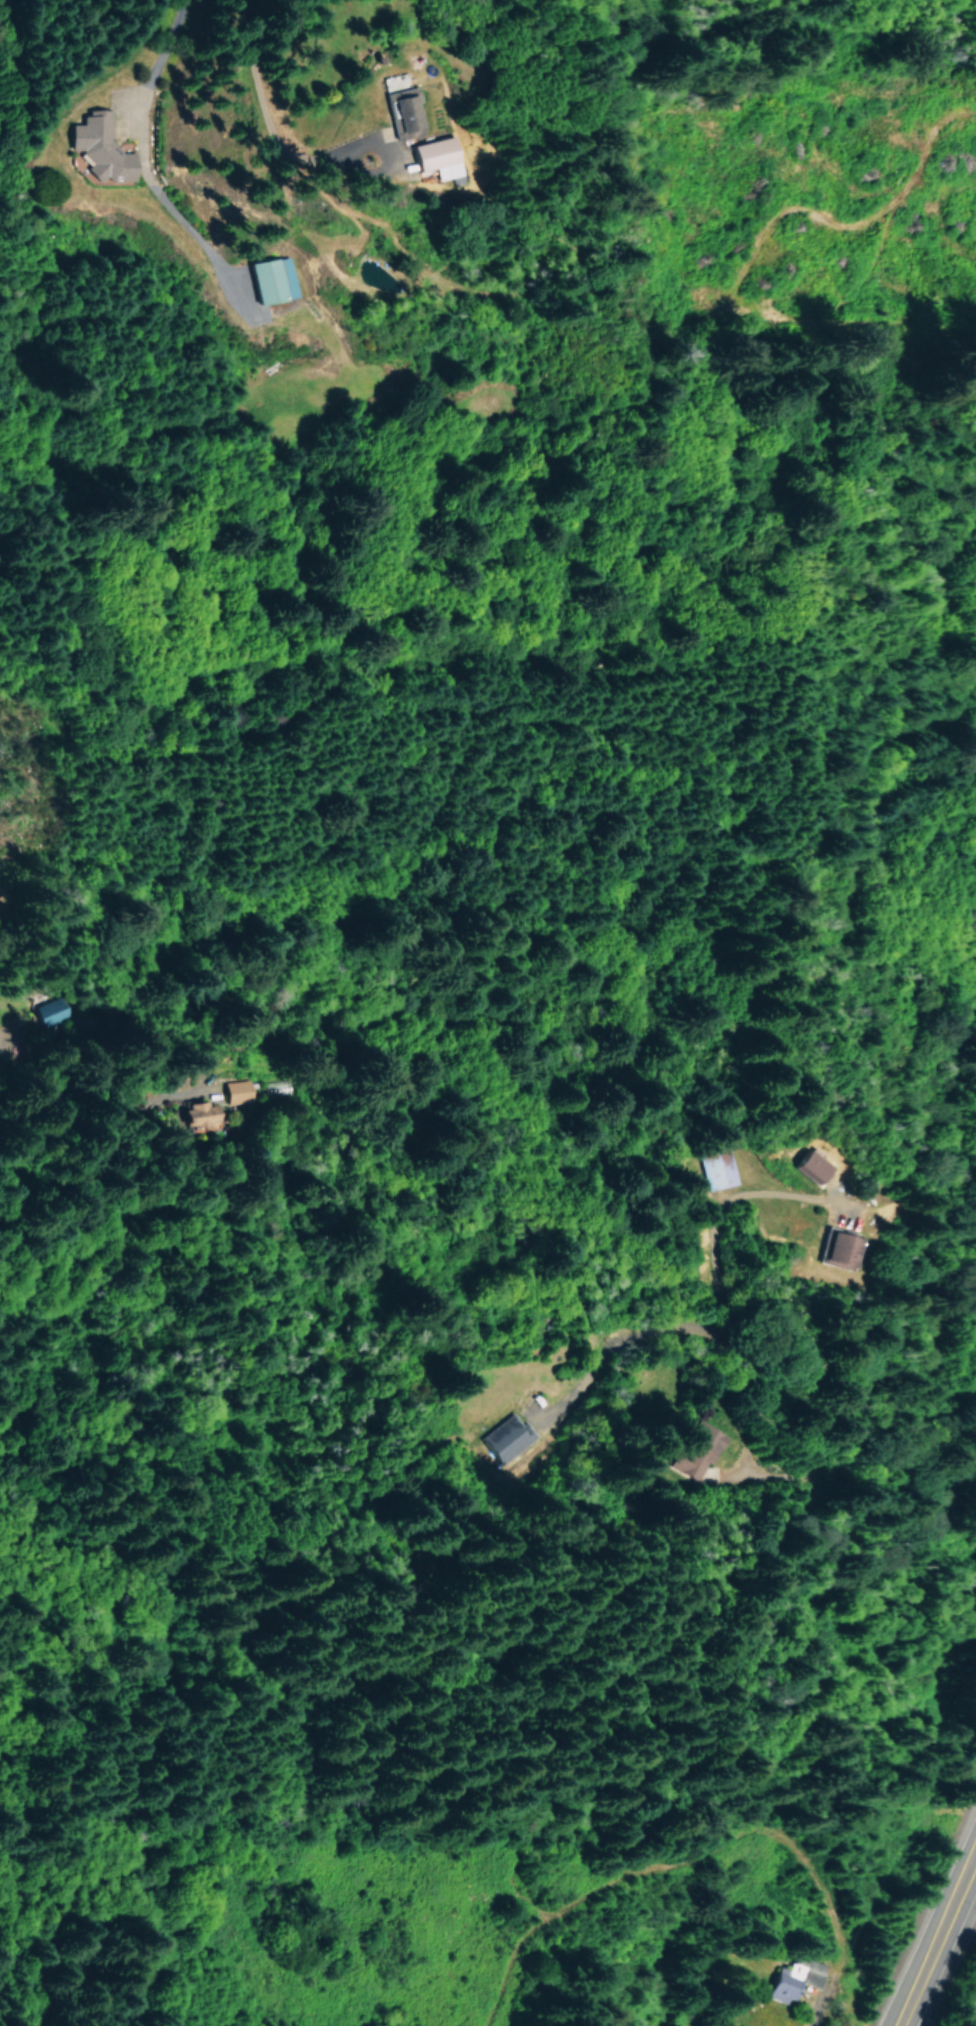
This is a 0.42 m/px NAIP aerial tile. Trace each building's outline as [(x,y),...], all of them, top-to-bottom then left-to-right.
[(393,139),(420,132),(413,102),(419,101),(415,84),(383,92),(389,117),(392,116),(395,128),(390,129),(393,139)] [(132,180),(133,150),(106,149),(108,109),(82,108),(81,123),(67,122),(66,148),(80,149),(79,158),(86,158),(85,178),(132,180)] [(460,173),(451,134),(408,143),(414,170),(432,167),(434,179),(460,173)] [(248,262),(255,303),(296,297),(290,255),(248,262)] [(30,1006),(39,1027),(66,1016),(58,995),(30,1006)] [(251,1099),(248,1078),(223,1082),(226,1103),(251,1099)] [(189,1131),(218,1128),(216,1104),(207,1105),(206,1102),(179,1105),(182,1126),(188,1125),(189,1131)] [(736,1183),(728,1144),(697,1151),(705,1190),(736,1183)] [(814,1182),(826,1167),(803,1148),(791,1164),(814,1182)] [(844,1270),(854,1235),(826,1227),(816,1262),(844,1270)] [(499,1466),(536,1436),(523,1421),(519,1424),(510,1412),(477,1438),(499,1466)] [(668,1468),(695,1479),(702,1462),(710,1465),(723,1433),(689,1419),(668,1468)] [(635,1464),(650,1474),(657,1464),(642,1454),(635,1464)]
